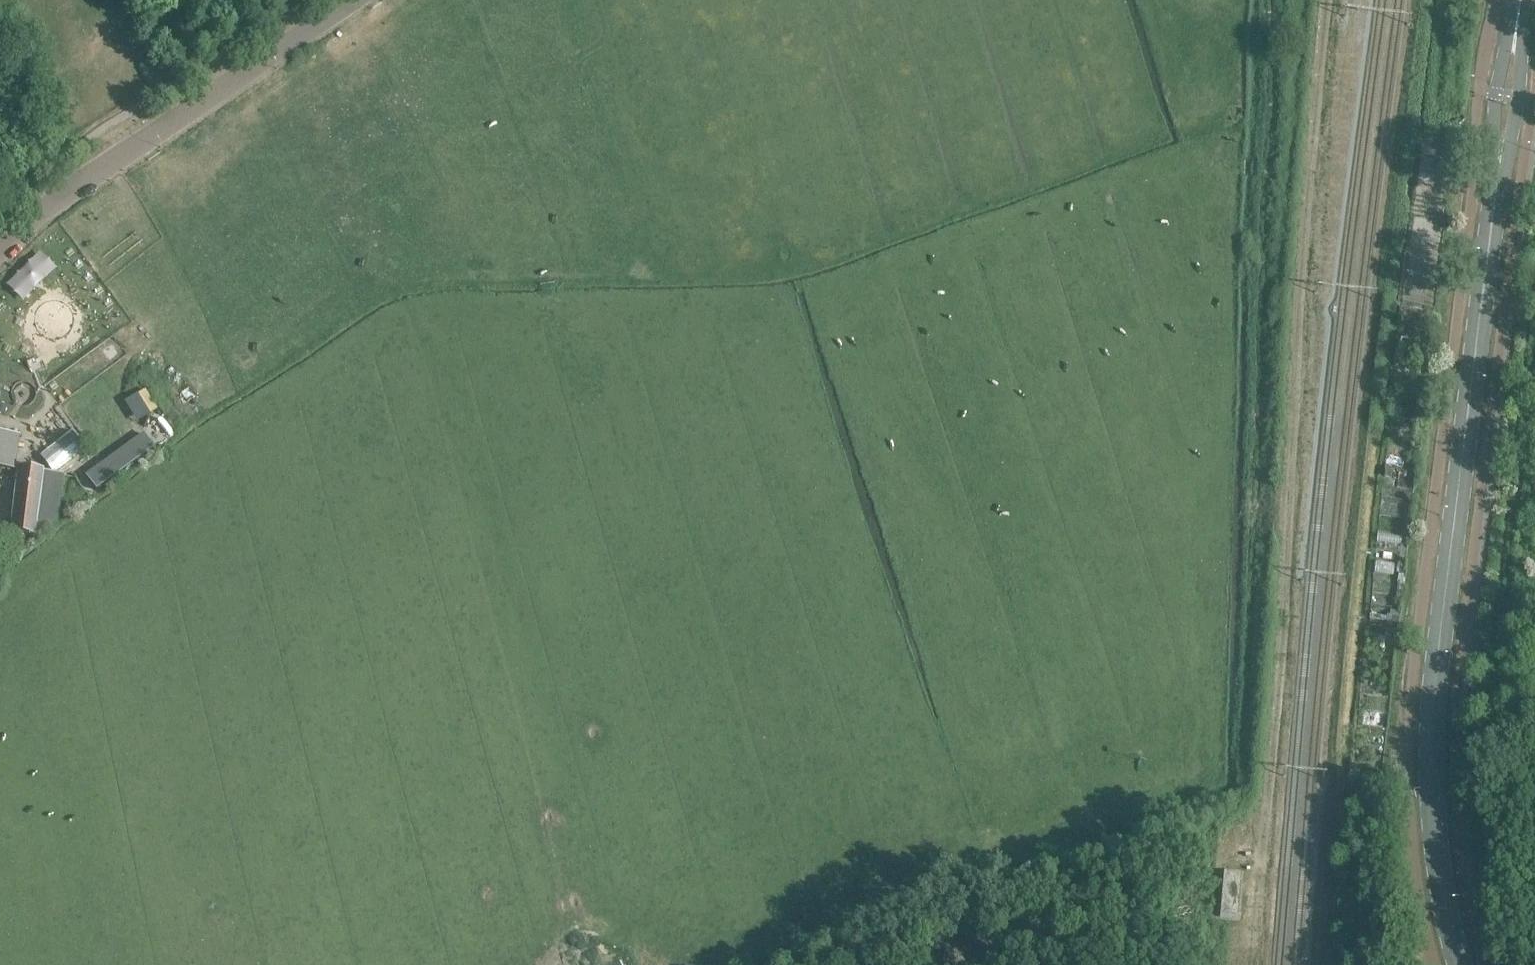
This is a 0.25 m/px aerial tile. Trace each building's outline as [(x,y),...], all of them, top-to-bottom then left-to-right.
[(6,288),(17,296),(39,265),(28,257),(6,288)] [(10,467),(14,435),(0,433),(0,465),(10,467)] [(86,477),(96,490),(155,448),(145,435),(86,477)] [(65,443),(48,461),(59,471),(76,454),(65,443)] [(63,474),(20,468),(12,531),(34,534),(35,523),(48,525),(57,518),(63,474)] [(1241,874),(1232,873),(1223,872),(1219,916),(1234,917),(1238,917),(1241,874)]
